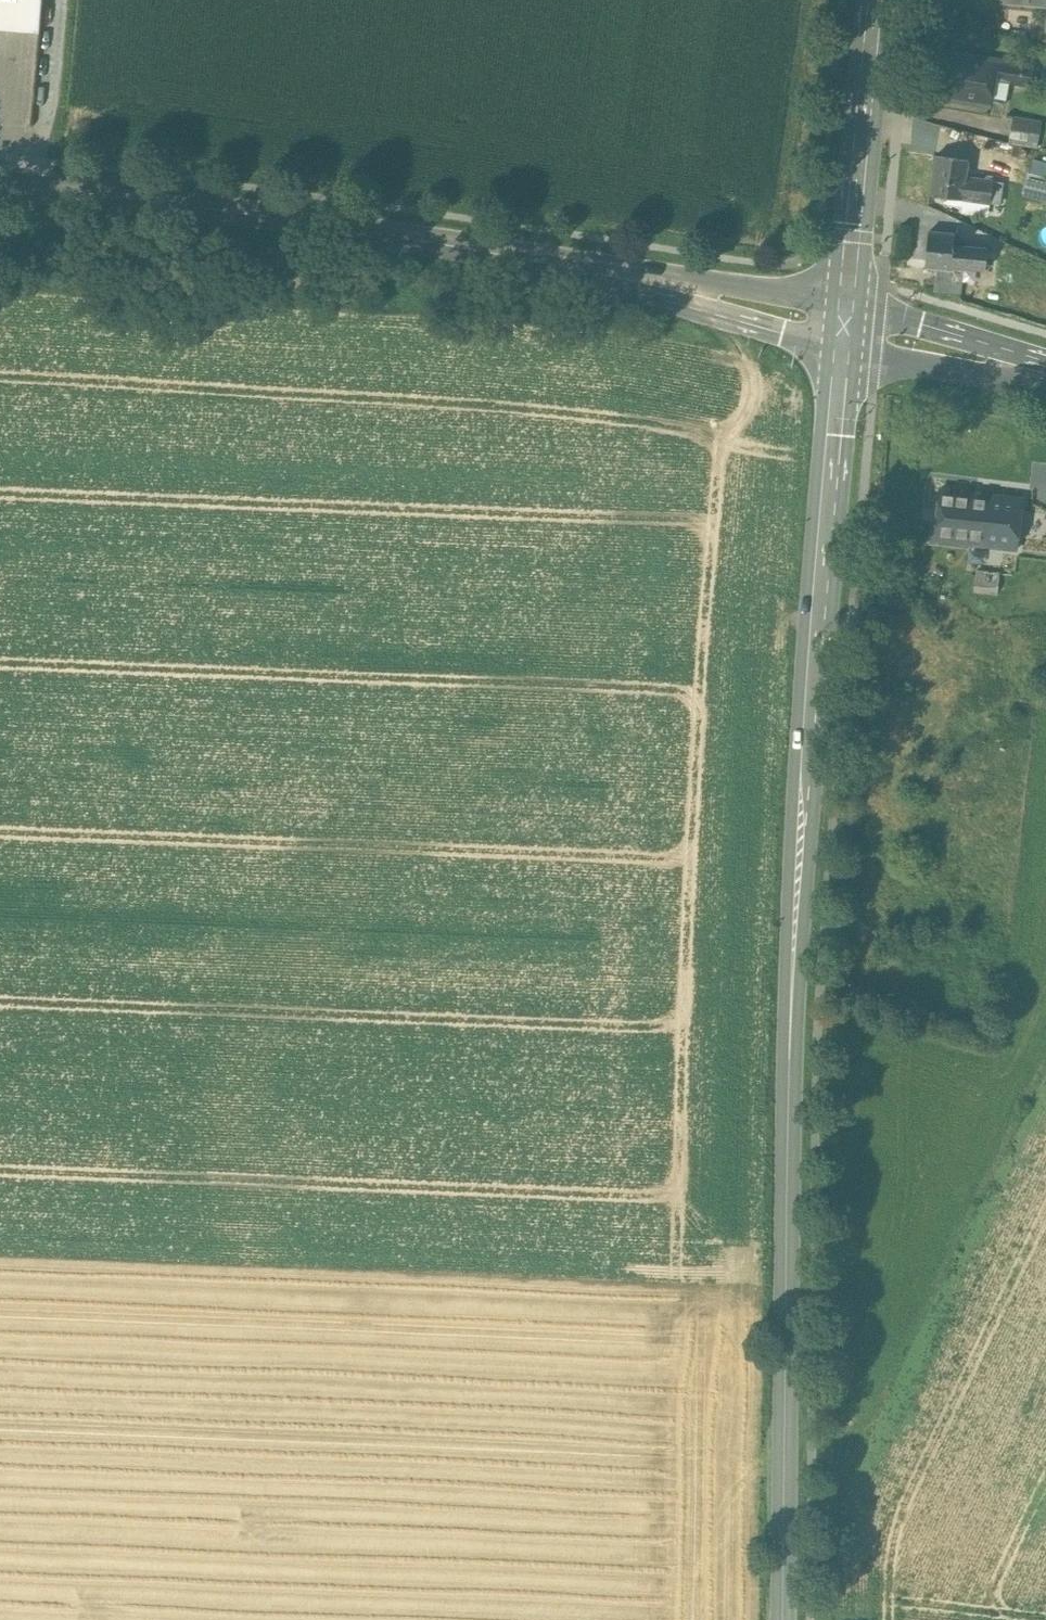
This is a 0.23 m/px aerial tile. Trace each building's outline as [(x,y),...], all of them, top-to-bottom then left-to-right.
[(40,32),(43,0),(0,0),(0,29),(40,32)] [(949,47),(942,94),(996,103),(1001,73),(1036,79),(1039,62),(949,47)] [(1045,119),(1045,117),(1016,112),(1011,139),(1042,144),(1045,119)] [(934,151),(931,193),(1002,197),(1003,175),(969,173),(970,153),(934,151)] [(1030,168),(1025,183),(1045,190),(1045,173),(1030,168)] [(930,227),(928,265),(939,266),(937,285),(965,287),(966,267),(986,269),(988,243),(957,241),(958,229),(930,227)] [(991,494),(943,489),(938,537),(976,541),(979,509),(989,510),(991,494)] [(1021,497),(991,494),(989,510),(979,509),(976,541),(1016,545),(1021,497)] [(1001,572),(978,569),(976,586),(999,589),(1001,572)]
